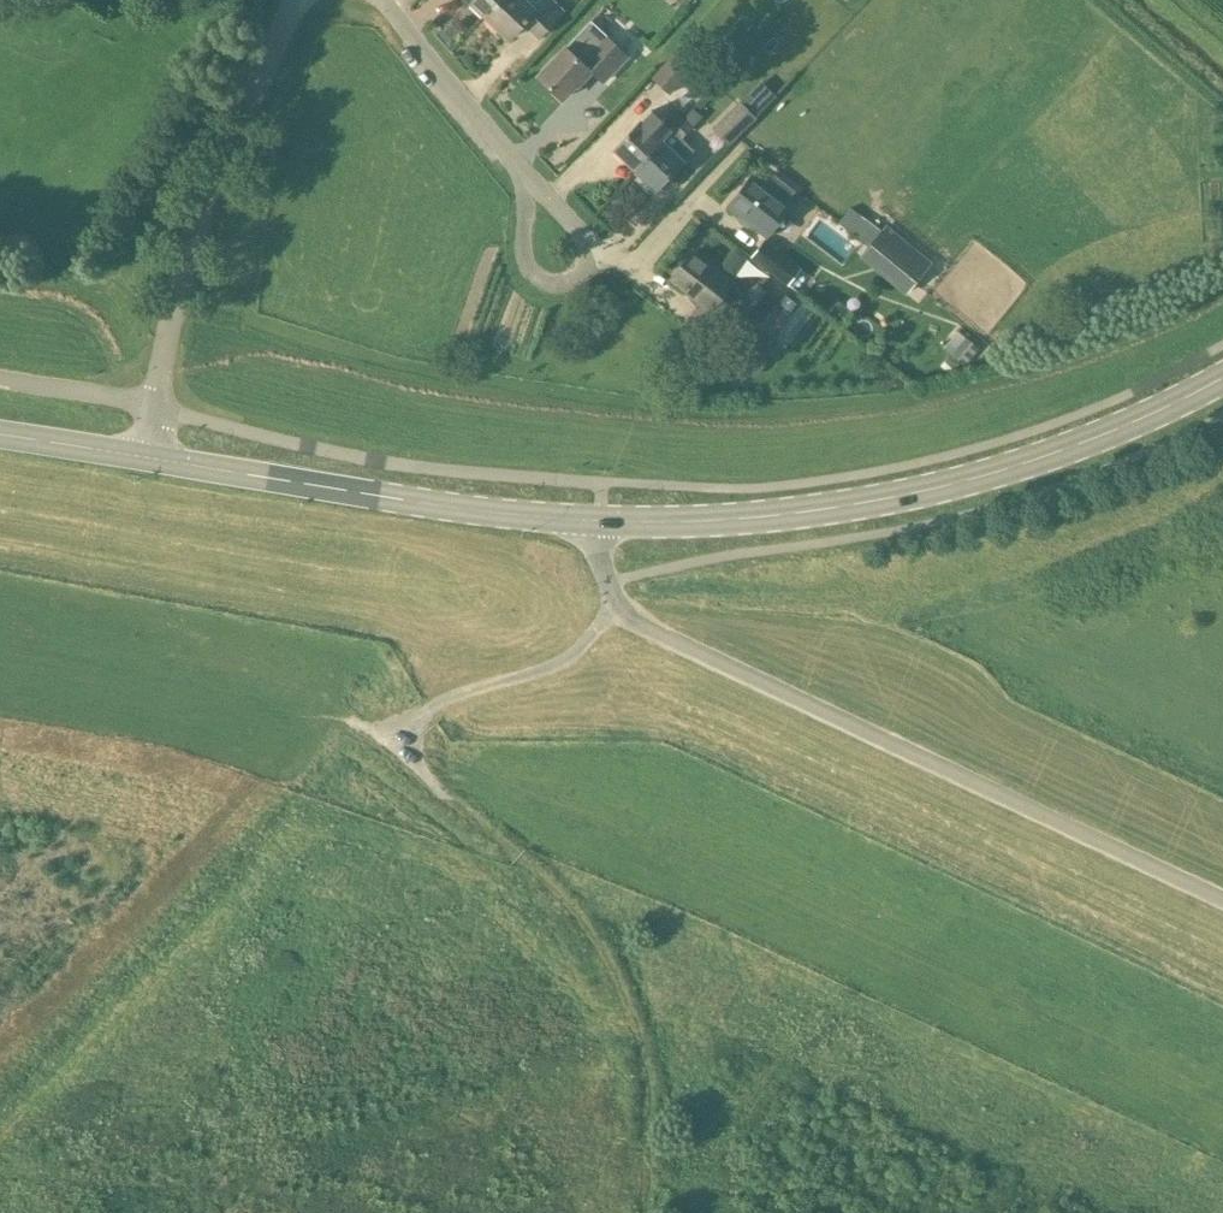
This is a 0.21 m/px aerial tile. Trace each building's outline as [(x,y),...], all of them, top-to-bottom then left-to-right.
[(501,0),(469,0),(486,16),(501,0)] [(486,16),(509,38),(524,22),(541,38),(565,11),(553,0),(501,0),(486,16)] [(602,81),(627,54),(593,20),(541,76),(563,97),(591,69),(602,81)] [(666,61),(652,77),(671,94),(685,79),(698,64),(679,47),(666,61)] [(737,137),(757,117),(742,101),(715,128),(730,144),(737,137)] [(614,149),(636,169),(663,140),(673,129),(684,117),(676,109),(664,121),(651,109),(641,120),(614,149)] [(693,125),(684,117),(673,129),(663,140),(636,169),(658,189),(685,160),(695,149),(682,138),(693,125)] [(795,190),(773,173),(764,185),(751,176),(729,205),(770,235),(792,206),(787,202),(795,190)] [(883,230),(868,218),(854,235),(868,247),(860,256),(907,295),(934,262),(887,224),(883,230)] [(801,269),(763,240),(750,257),(789,286),(801,269)] [(711,311),(734,281),(693,250),(670,279),(711,311)] [(780,302),(759,286),(739,312),(761,329),(781,302),(780,302)] [(781,302),(791,310),(796,303),(785,294),(780,302),(781,302)] [(748,337),(738,349),(762,367),(771,355),(748,337)] [(965,338),(952,354),(964,364),(977,347),(965,338)]
